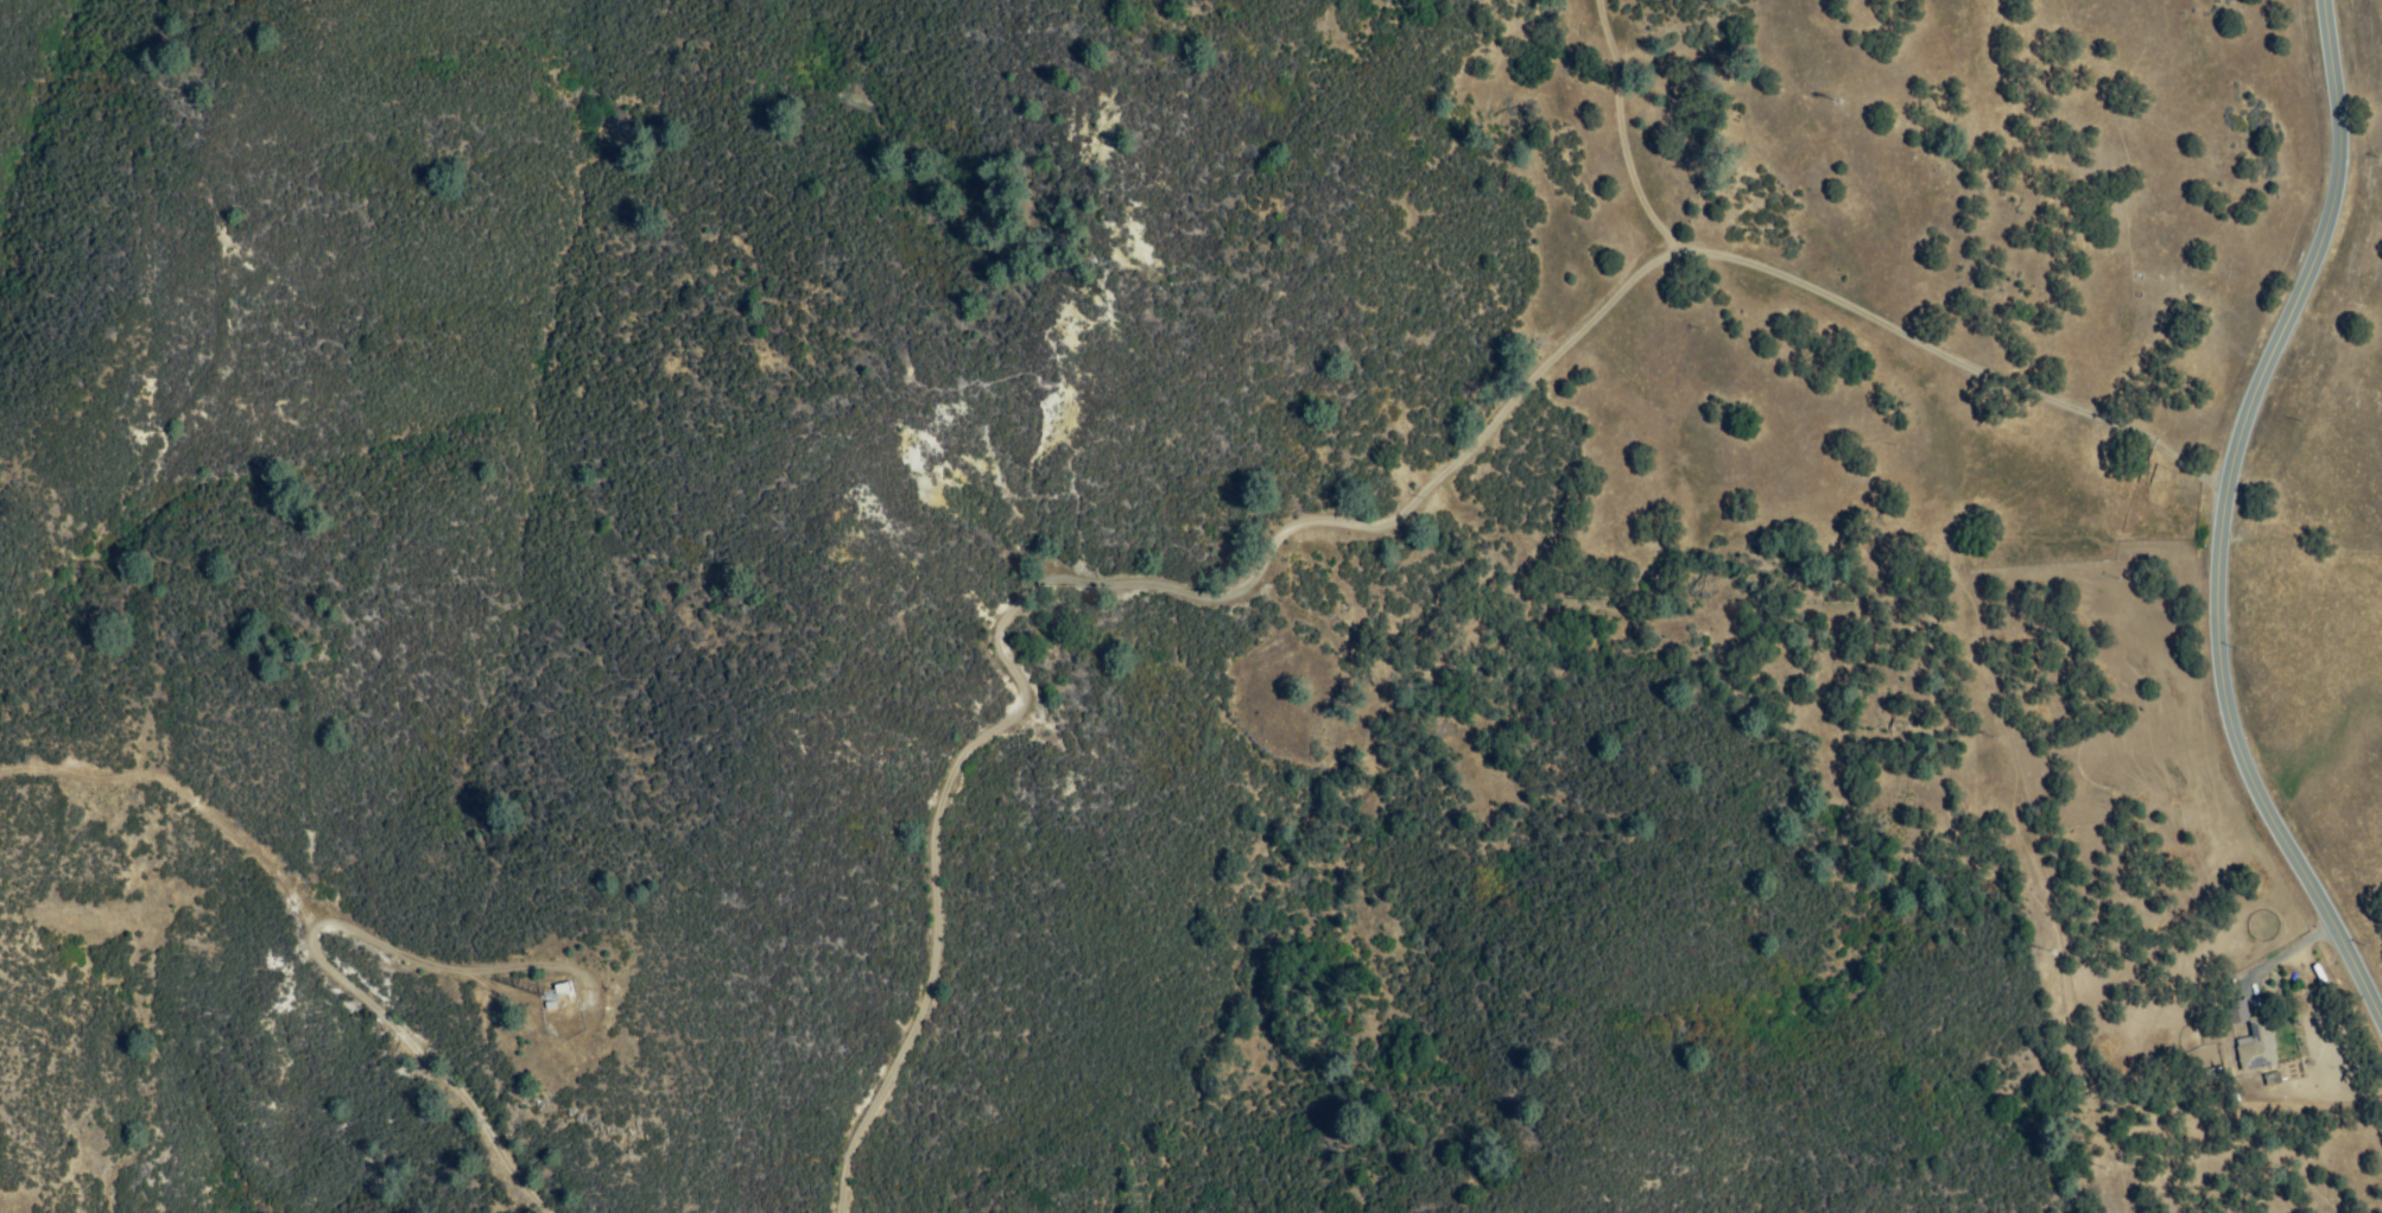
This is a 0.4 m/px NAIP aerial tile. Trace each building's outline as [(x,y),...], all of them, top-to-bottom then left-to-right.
[(2230,1024),(2228,1005),(2245,1002),(2249,1021),(2230,1024)] [(2255,1040),(2253,1018),(2272,1017),(2276,1066),(2243,1068),(2241,1041),(2255,1040)]
